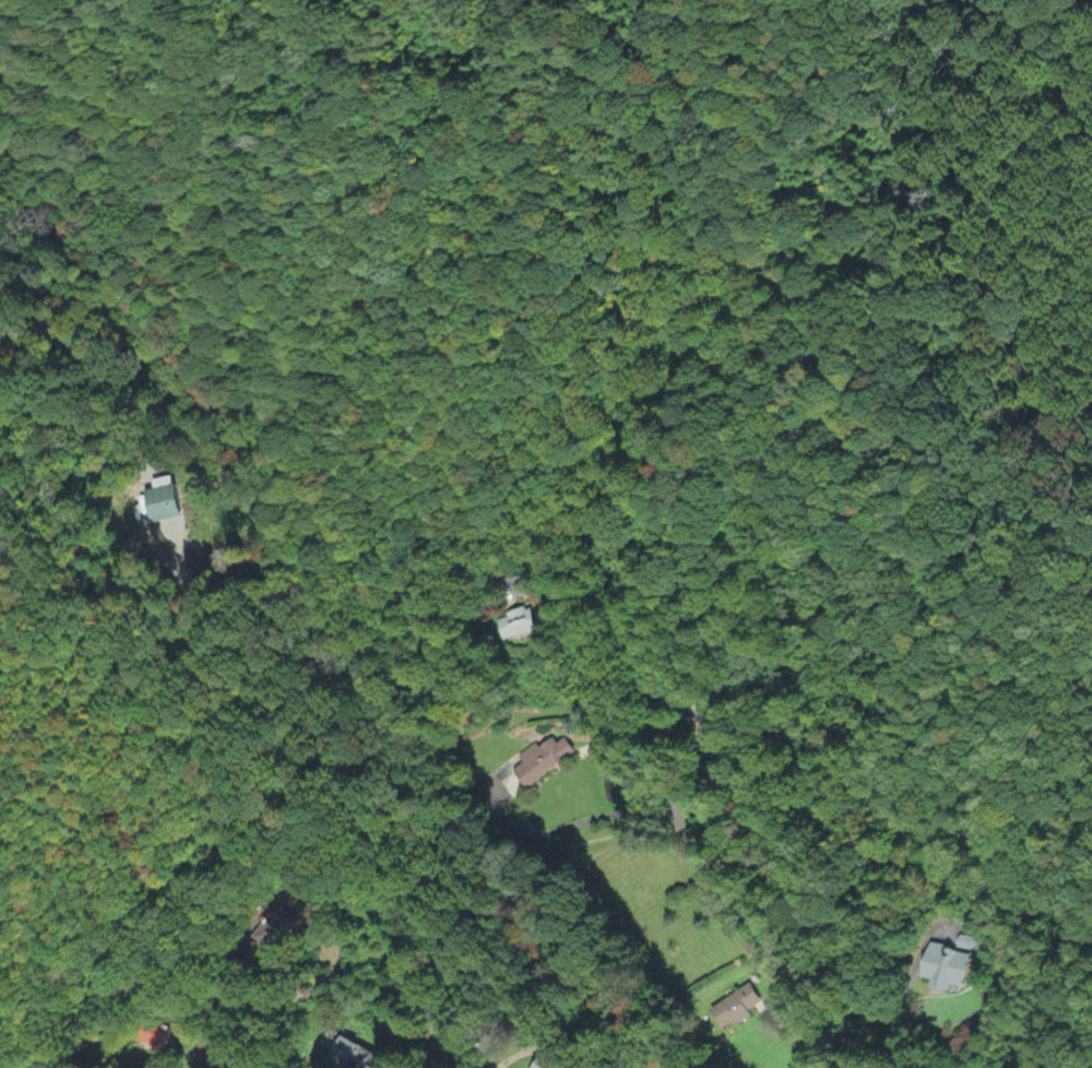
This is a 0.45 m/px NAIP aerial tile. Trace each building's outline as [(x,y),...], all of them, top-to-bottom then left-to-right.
[(542,633),(535,609),(502,619),(509,643),(542,633)] [(576,754),(565,739),(557,746),(552,739),(512,770),(528,791),(576,754)] [(920,976),(935,982),(933,987),(952,995),(956,986),(964,989),(975,961),(933,943),(920,976)] [(762,1005),(750,985),(711,1010),(725,1033),(752,1017),(749,1013),(762,1005)] [(545,1055),(533,1067),(559,1067),(545,1055)]
